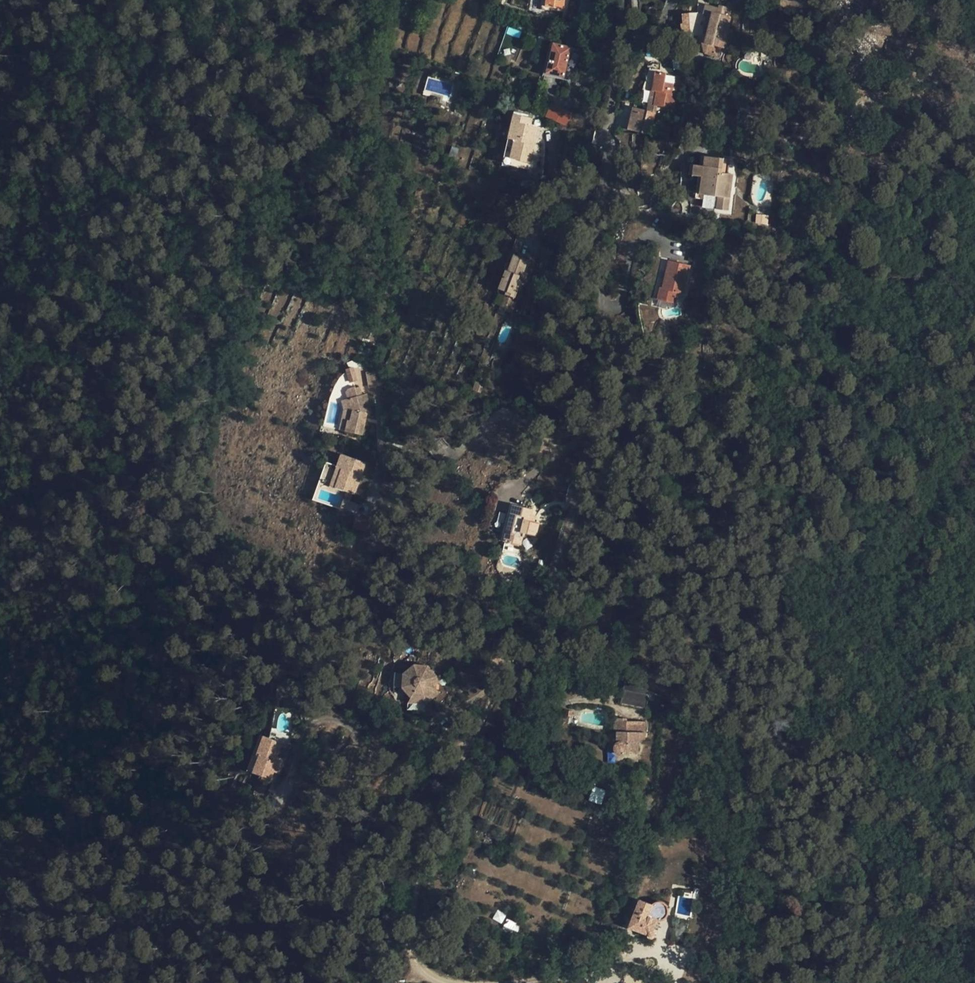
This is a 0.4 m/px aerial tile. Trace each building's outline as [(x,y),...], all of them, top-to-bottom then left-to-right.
[(546,7),(564,8),(564,0),(546,0),(546,7)] [(723,35),(727,18),(728,16),(724,15),(727,7),(719,5),(719,7),(706,4),(701,4),(698,4),(697,10),(696,13),(689,13),(681,14),(682,25),(689,23),(690,30),(681,31),(683,39),(689,38),(690,41),(691,42),(692,44),(701,42),(717,46),(720,34),(723,35)] [(731,19),(727,18),(723,35),(720,34),(717,46),(717,47),(719,47),(726,49),(727,49),(731,36),(730,36),(731,29),(729,29),(731,19)] [(717,46),(701,42),(701,45),(703,50),(706,54),(717,56),(719,47),(717,47),(717,46)] [(547,73),(554,43),(551,43),(543,75),(546,75),(547,73)] [(578,49),(554,43),(547,73),(564,77),(571,79),(578,49)] [(753,67),(747,66),(746,66),(745,67),(744,73),(745,74),(746,74),(748,75),(752,76),(753,67)] [(654,105),(656,106),(673,109),(676,94),(671,93),(673,84),(664,82),(666,74),(655,72),(652,90),(652,91),(656,92),(654,105)] [(652,91),(652,90),(651,90),(647,111),(655,113),(656,106),(654,105),(656,92),(652,91)] [(550,104),(545,117),(567,126),(572,113),(550,104)] [(655,113),(647,111),(634,108),(628,130),(649,135),(655,113)] [(527,125),(529,117),(514,114),(508,139),(525,143),(534,145),(538,127),(531,126),(527,125)] [(528,169),(534,145),(525,143),(508,139),(502,162),(528,169)] [(450,155),(457,157),(460,147),(453,146),(450,155)] [(454,164),(457,157),(450,155),(448,163),(454,164)] [(705,200),(704,208),(729,211),(732,174),(728,173),(729,159),(700,155),(699,165),(694,164),(692,175),(697,176),(695,198),(703,199),(705,200)] [(755,224),(768,225),(768,214),(756,214),(755,224)] [(508,271),(515,254),(510,252),(504,269),(506,270),(508,271)] [(528,259),(515,254),(508,271),(506,270),(499,289),(507,292),(506,294),(514,298),(521,281),(521,280),(520,280),(523,272),(528,259)] [(666,289),(662,288),(660,287),(658,299),(675,303),(677,292),(683,294),(690,266),(669,261),(664,282),(667,283),(666,289)] [(514,298),(506,294),(500,309),(509,312),(514,298)] [(505,344),(497,341),(494,349),(502,352),(505,344)] [(483,383),(476,381),(473,390),(481,392),(483,383)] [(349,420),(346,432),(361,435),(366,415),(371,413),(366,394),(363,395),(360,386),(356,387),(356,386),(347,389),(346,391),(348,398),(345,399),(349,409),(346,419),(349,420)] [(332,403),(333,399),(330,398),(324,426),(327,426),(328,422),(332,403)] [(349,409),(345,399),(342,400),(345,409),(340,430),(346,432),(349,420),(346,419),(349,409)] [(359,479),(361,475),(365,462),(342,454),(337,466),(342,468),(335,488),(347,492),(345,500),(342,508),(354,512),(357,504),(350,501),(353,494),(354,494),(359,479)] [(330,486),(337,466),(326,462),(319,482),(330,486)] [(342,468),(337,466),(330,486),(335,488),(342,468)] [(330,486),(319,482),(317,488),(321,489),(328,492),(330,486)] [(318,499),(314,497),(313,499),(337,508),(338,506),(318,499)] [(503,541),(513,504),(511,504),(501,541),(503,541)] [(533,509),(513,504),(503,541),(520,545),(523,537),(524,537),(525,533),(536,536),(539,523),(534,522),(531,521),(532,515),(533,509)] [(355,519),(370,523),(372,517),(357,513),(355,519)] [(367,533),(370,523),(355,519),(352,528),(367,533)] [(436,684),(436,676),(428,666),(414,665),(404,673),(403,687),(411,697),(425,699),(436,690),(433,688),(434,683),(436,684)] [(625,680),(623,690),(647,695),(648,691),(625,680)] [(440,692),(436,690),(425,699),(427,704),(440,692)] [(647,695),(623,690),(621,704),(647,709),(649,695),(647,695)] [(615,744),(615,745),(614,746),(614,748),(614,749),(615,751),(616,752),(617,753),(619,754),(620,754),(621,754),(622,754),(623,754),(624,754),(625,753),(626,752),(637,752),(638,742),(640,741),(641,740),(641,739),(645,739),(645,721),(626,721),(626,718),(615,718),(615,730),(617,730),(617,743),(616,743),(615,744)] [(257,754),(264,736),(260,734),(247,770),(253,772),(260,755),(257,754)] [(282,742),(264,736),(257,754),(260,755),(253,772),(262,775),(262,778),(264,780),(265,781),(268,781),(270,780),(271,778),(274,771),(279,773),(284,759),(277,756),(282,742)] [(593,786),(588,800),(601,805),(606,790),(593,786)] [(645,815),(654,803),(650,795),(638,804),(645,815)] [(653,905),(640,900),(636,911),(638,912),(635,921),(634,921),(631,928),(645,933),(645,932),(648,933),(648,934),(648,936),(649,937),(650,938),(651,938),(652,938),(653,938),(654,936),(654,935),(655,934),(654,934),(654,932),(653,932),(652,932),(657,918),(658,918),(660,918),(662,918),(664,917),(666,915),(667,912),(667,910),(666,908),(665,905),(663,904),(660,902),(658,902),(655,903),(653,905)] [(501,924),(506,914),(497,909),(492,919),(501,924)] [(607,954),(603,957),(610,967),(615,964),(607,954)]
